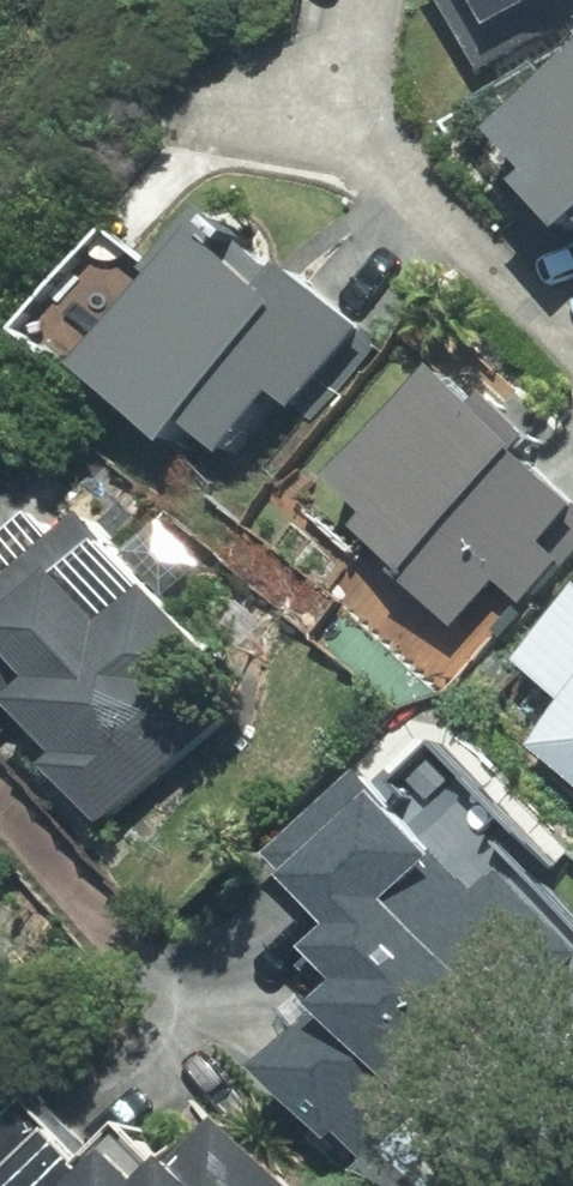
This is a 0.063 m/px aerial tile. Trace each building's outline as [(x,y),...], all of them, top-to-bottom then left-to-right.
[(567,0),(453,0),(494,73),(540,47),(531,30),(571,8),(567,0)] [(495,154),(572,231),(572,76),(495,154)] [(61,343),(90,370),(184,456),(203,436),(228,459),(285,397),(308,418),(375,345),(302,279),(293,289),(209,211),(150,276),(135,263),(61,343)] [(448,379),(344,487),(384,526),(367,544),(461,634),(506,588),(528,609),(570,566),(548,545),(572,519),(572,507),(529,464),(547,446),(501,402),(487,416),(448,379)] [(0,605),(0,704),(19,726),(28,718),(118,823),(225,732),(183,683),(215,656),(99,520),(0,605)] [(486,705),(572,780),(572,605),(486,705)] [(415,1085),(502,1005),(519,1024),(572,974),(572,944),(517,884),(489,910),(372,783),(292,857),(371,943),(348,964),(378,997),(298,1071),(375,1155),(431,1104),(415,1085)] [(242,1136),(191,1181),(149,1134),(96,1180),(32,1106),(0,1134),(0,1185),(286,1185),(242,1136)]
